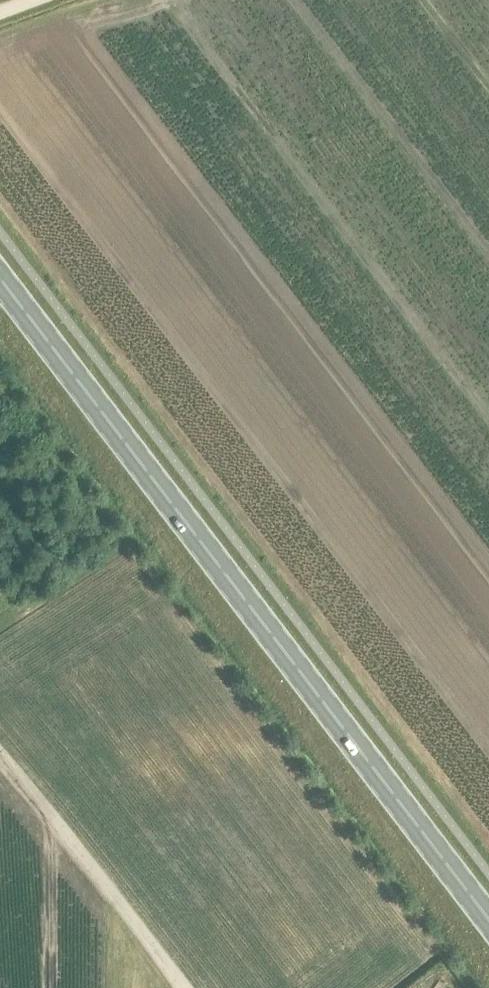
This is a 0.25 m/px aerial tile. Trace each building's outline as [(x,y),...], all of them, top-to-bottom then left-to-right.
[(150,621),(168,613),(163,603),(146,610),(150,621)]
